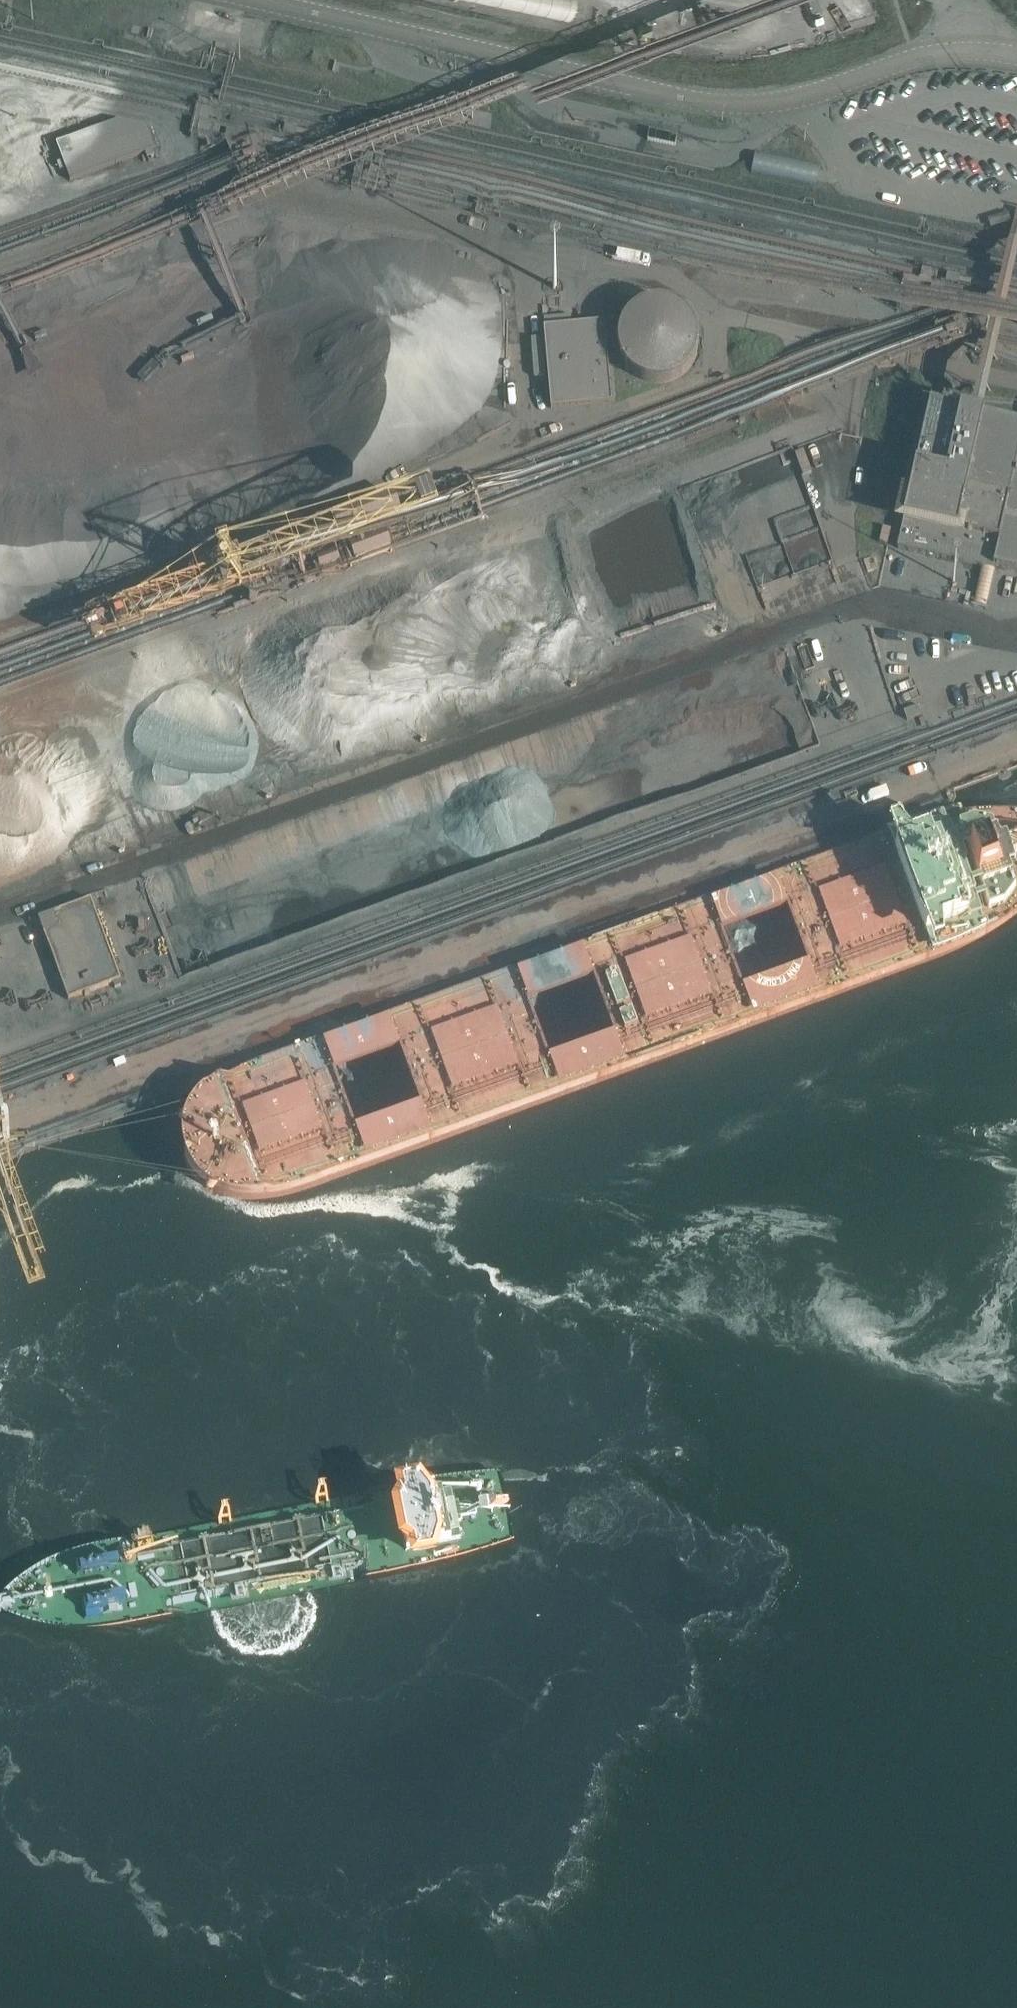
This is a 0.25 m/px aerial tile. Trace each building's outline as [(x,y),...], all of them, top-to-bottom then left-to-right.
[(117,121),(56,143),(69,180),(155,149),(147,128),(117,121)] [(820,164),(755,150),(750,171),(815,185),(820,164)] [(699,341),(699,340),(699,334),(697,327),(693,319),(689,314),(683,309),(677,305),(669,302),(662,302),(654,302),(648,303),(640,307),(634,312),(629,317),(625,325),(623,332),(622,340),(623,348),(625,355),(629,361),(634,368),(638,371),(645,375),(651,377),(658,378),(667,378),(674,376),(681,372),(687,368),(691,363),(695,356),(698,349),(699,341)] [(604,322),(543,327),(550,408),(610,402),(604,322)] [(896,547),(953,560),(981,566),(974,598),(972,606),(985,609),(995,566),(1016,571),(1016,421),(982,413),(975,411),(960,408),(951,406),(952,404),(942,401),(941,404),(929,401),(917,453),(914,468),(896,547)] [(906,719),(920,714),(917,706),(903,711),(906,719)] [(90,899),(38,918),(68,999),(84,994),(84,996),(89,994),(89,992),(109,984),(110,987),(114,985),(113,983),(121,980),(90,899)]
